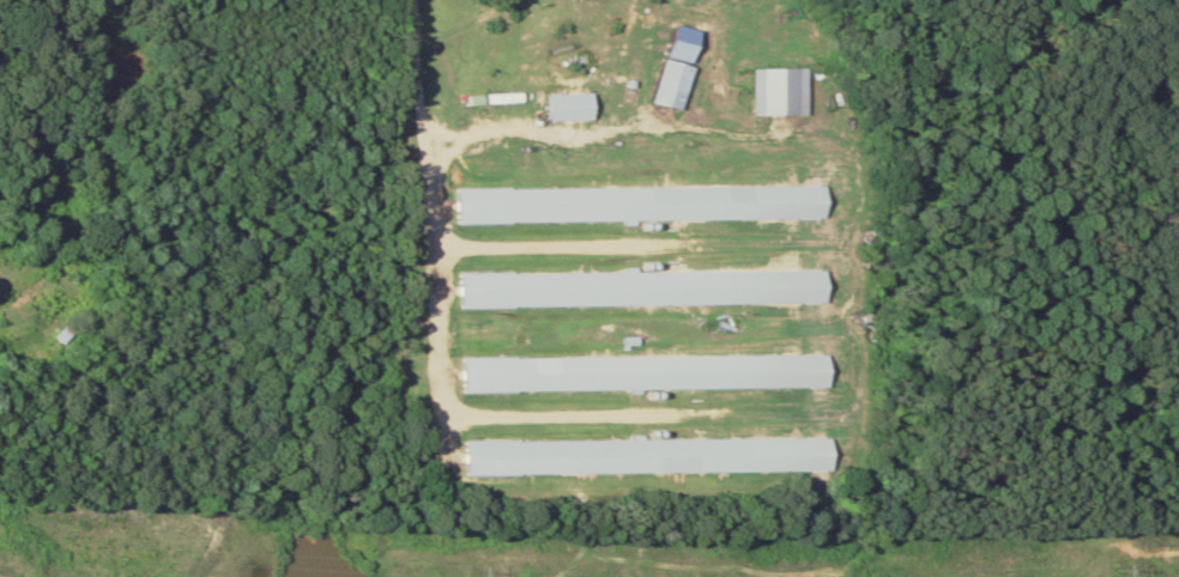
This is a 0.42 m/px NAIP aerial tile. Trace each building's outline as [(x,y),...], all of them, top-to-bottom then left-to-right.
[(798,69),(751,69),(751,116),(798,116),(798,69)] [(552,120),(601,120),(601,95),(552,95),(552,120)] [(455,222),(815,220),(815,186),(455,190),(455,222)] [(817,304),(817,271),(454,274),(454,307),(817,304)] [(46,344),(55,351),(70,332),(62,325),(46,344)] [(817,389),(817,356),(453,358),(453,391),(817,389)] [(451,442),(452,475),(816,472),(816,439),(451,442)]
